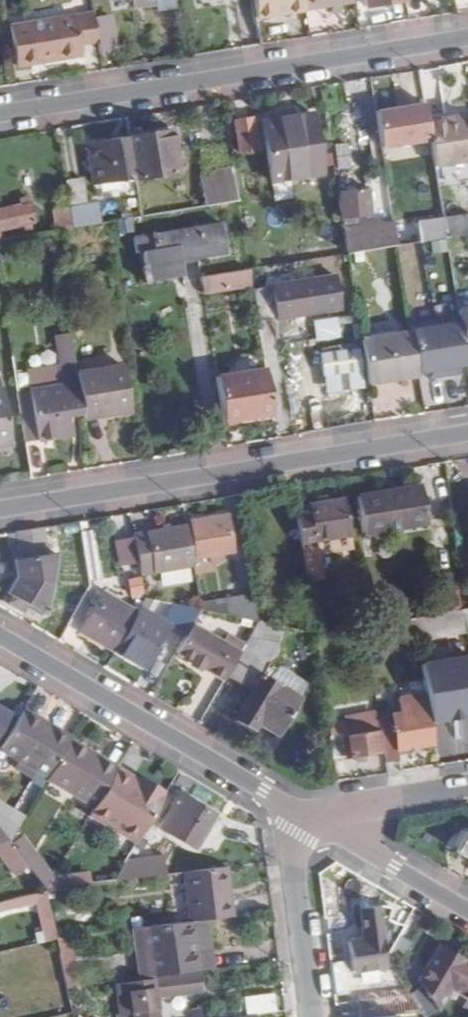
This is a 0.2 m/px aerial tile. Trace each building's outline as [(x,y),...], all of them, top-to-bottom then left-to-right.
[(158,0),(136,0),(138,11),(159,7),(158,0)] [(257,18),(305,10),(304,0),(254,0),(257,18)] [(305,10),(330,5),(331,12),(343,10),(341,3),(355,1),(354,0),(304,0),(305,10)] [(95,18),(94,12),(11,25),(18,65),(81,55),(80,45),(99,41),(95,18)] [(112,16),(95,18),(99,41),(100,48),(117,46),(112,16)] [(424,103),(375,112),(381,148),(430,139),(426,120),(424,103)] [(313,113),(264,122),(273,181),(322,173),(313,113)] [(447,122),(446,117),(426,120),(430,139),(434,164),(467,159),(467,118),(447,122)] [(234,122),(240,154),(258,150),(253,119),(234,122)] [(156,134),(129,137),(130,139),(136,179),(178,172),(172,131),(171,127),(155,130),(156,134)] [(136,179),(130,139),(88,145),(94,186),(136,180),(136,179)] [(345,169),(344,145),(332,145),(333,169),(345,169)] [(233,174),(237,200),(266,195),(259,154),(241,157),(241,162),(232,165),(233,174)] [(237,200),(233,174),(216,177),(201,179),(205,207),(220,204),(238,201),(237,200)] [(66,181),(70,207),(70,208),(73,228),(99,224),(96,203),(84,205),(80,178),(66,181)] [(370,191),(337,193),(341,217),(371,214),(370,191)] [(35,222),(28,198),(21,199),(23,204),(0,210),(0,230),(35,222)] [(73,228),(70,208),(55,211),(57,231),(73,228)] [(442,220),(445,238),(467,234),(467,215),(442,220)] [(410,225),(413,243),(445,238),(442,220),(410,225)] [(397,245),(393,223),(343,231),(347,253),(397,245)] [(220,225),(136,239),(137,252),(144,250),(150,280),(183,274),(180,261),(225,252),(220,225)] [(346,253),(343,231),(330,234),(333,256),(346,253)] [(450,266),(446,244),(412,250),(415,270),(418,270),(421,280),(447,276),(445,267),(450,266)] [(264,267),(249,270),(252,285),(252,289),(267,287),(264,267)] [(200,277),(203,293),(252,285),(249,270),(200,277)] [(267,287),(252,289),(257,321),(341,307),(336,276),(267,287)] [(458,306),(467,305),(467,292),(456,293),(458,306)] [(457,311),(459,317),(464,348),(467,348),(467,309),(457,311)] [(464,348),(459,317),(410,325),(411,332),(418,375),(419,380),(428,378),(429,385),(459,380),(458,372),(467,371),(464,348)] [(411,332),(361,340),(368,383),(418,375),(411,332)] [(60,367),(74,365),(69,333),(55,335),(60,367)] [(352,347),(316,357),(326,395),(364,385),(360,366),(357,367),(352,347)] [(58,368),(57,365),(27,369),(30,390),(60,385),(58,368)] [(76,374),(74,365),(60,367),(58,368),(60,385),(30,390),(37,442),(72,436),(68,416),(82,414),(76,374)] [(123,365),(76,374),(82,414),(83,419),(130,411),(123,365)] [(265,368),(217,376),(224,423),(272,413),(265,368)] [(12,445),(3,389),(0,389),(0,447),(12,445)] [(37,442),(30,390),(16,392),(24,444),(37,442)] [(41,442),(42,454),(67,452),(66,440),(41,442)] [(363,534),(427,523),(420,487),(358,496),(363,534)] [(303,557),(352,548),(344,500),(295,508),(303,557)] [(220,554),(232,552),(226,515),(191,521),(199,558),(210,556),(211,564),(221,562),(220,554)] [(133,536),(135,547),(139,566),(141,575),(195,566),(187,526),(133,536)] [(23,562),(50,557),(45,530),(18,534),(23,562)] [(90,532),(81,534),(89,583),(98,582),(90,532)] [(125,568),(139,566),(135,547),(121,550),(125,568)] [(23,562),(16,563),(18,579),(11,593),(45,612),(56,556),(50,557),(23,562)] [(116,652),(139,613),(105,594),(82,633),(116,652)] [(202,611),(223,616),(257,623),(253,595),(201,604),(202,611)] [(192,596),(188,609),(201,611),(200,598),(192,596)] [(201,611),(188,609),(172,605),(161,622),(169,626),(186,637),(192,628),(201,611)] [(141,610),(139,613),(116,652),(145,669),(169,626),(161,622),(141,610)] [(464,611),(443,615),(447,637),(467,633),(464,611)] [(418,641),(447,637),(443,615),(414,619),(417,636),(418,641)] [(299,699),(280,687),(279,688),(268,682),(276,667),(286,629),(259,623),(241,654),(229,674),(252,688),(234,718),(256,731),(259,726),(278,736),(299,699)] [(186,637),(177,653),(225,681),(229,674),(241,654),(234,650),(239,641),(228,635),(223,644),(192,628),(186,637)] [(426,694),(431,722),(467,716),(467,656),(421,664),(426,694)] [(280,687),(299,699),(308,686),(276,667),(268,682),(279,688),(280,687)] [(431,722),(426,694),(400,698),(403,714),(381,718),(388,763),(398,761),(397,751),(434,745),(431,722)] [(70,742),(71,741),(23,713),(0,751),(0,753),(48,780),(70,742)] [(381,753),(374,713),(357,716),(357,719),(331,724),(327,724),(333,760),(381,753)] [(48,780),(96,808),(117,772),(118,770),(70,742),(48,780)] [(164,799),(117,772),(96,808),(90,817),(106,826),(107,824),(138,842),(160,806),(164,799)] [(161,829),(194,848),(213,816),(180,796),(161,829)] [(14,826),(0,802),(0,828),(8,838),(14,834),(11,828),(14,826)] [(466,832),(456,850),(467,857),(467,831),(466,832)] [(21,856),(10,842),(0,844),(0,855),(8,866),(21,856)] [(16,876),(29,867),(27,864),(21,856),(8,866),(16,876)] [(37,857),(27,864),(29,867),(38,879),(47,872),(37,857)] [(153,861),(125,865),(115,882),(156,877),(153,861)] [(191,922),(206,921),(233,917),(227,868),(185,873),(191,922)] [(89,876),(71,878),(72,888),(91,885),(89,876)] [(53,881),(47,892),(72,888),(71,878),(53,881)] [(36,894),(44,932),(56,929),(47,892),(36,894)] [(403,926),(388,918),(390,908),(360,910),(363,937),(351,939),(356,972),(388,967),(387,960),(386,956),(403,926)] [(151,977),(156,977),(198,972),(201,971),(198,942),(209,941),(206,921),(191,922),(144,928),(151,977)] [(212,970),(209,941),(198,942),(201,971),(212,970)] [(410,994),(422,1013),(425,1016),(434,1010),(437,1011),(450,988),(467,998),(467,966),(463,963),(461,968),(435,953),(416,985),(419,988),(410,994)] [(186,994),(200,992),(198,972),(156,977),(159,997),(160,1004),(188,1001),(186,994)] [(152,982),(117,986),(121,1014),(117,1015),(118,1016),(157,1016),(152,982)] [(410,994),(359,999),(361,1016),(387,1016),(394,1016),(422,1013),(410,994)] [(279,1014),(277,998),(251,1001),(253,1016),(279,1014)] [(359,999),(341,1001),(343,1016),(361,1016),(359,999)]
